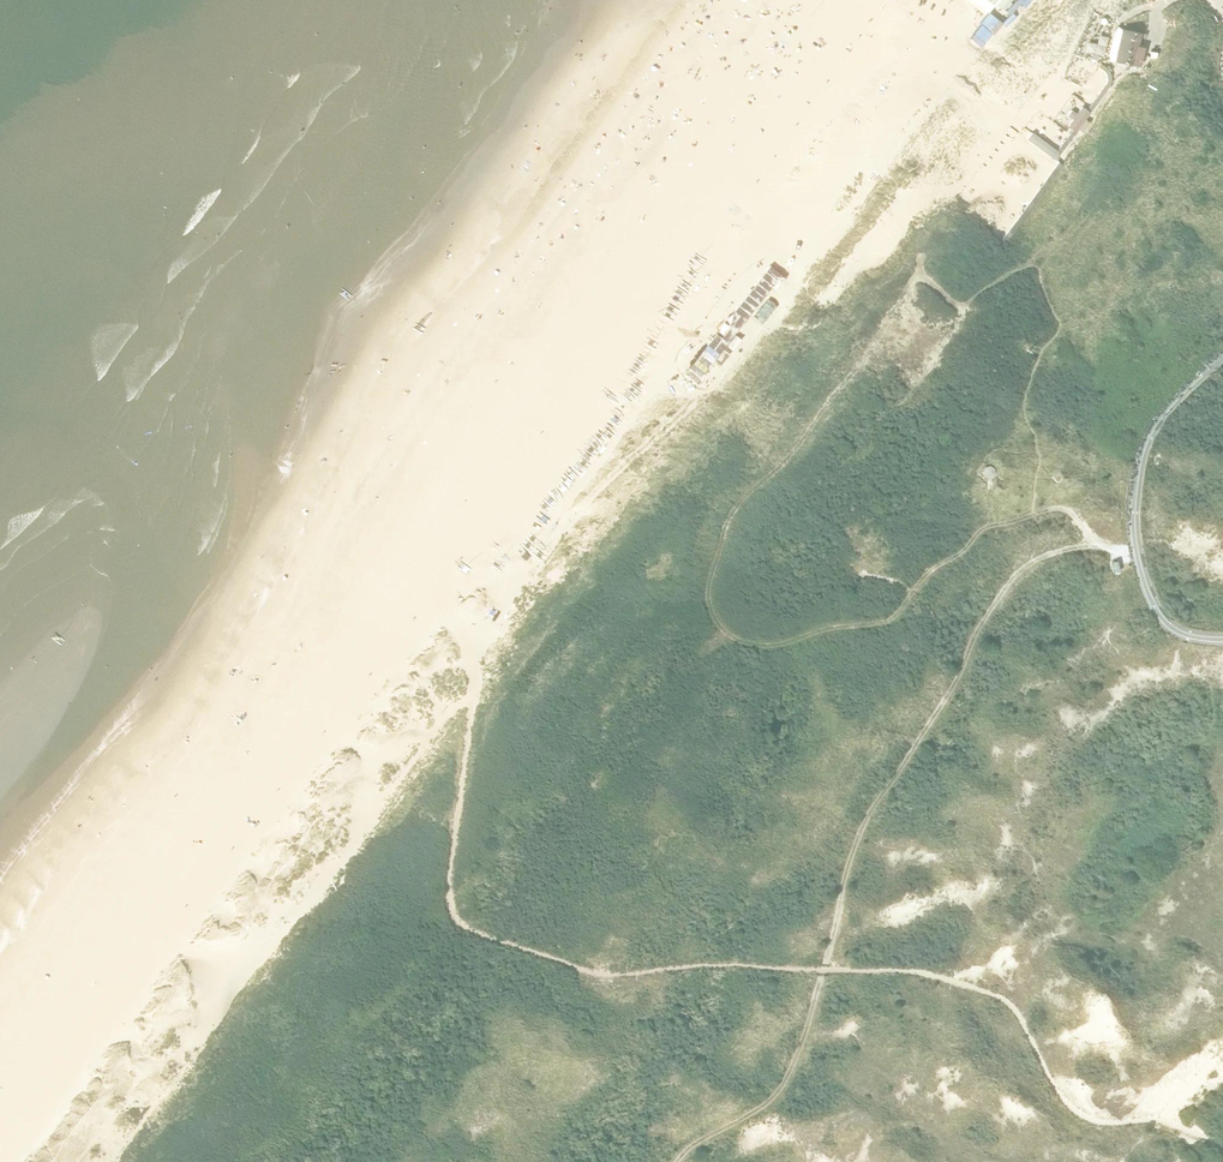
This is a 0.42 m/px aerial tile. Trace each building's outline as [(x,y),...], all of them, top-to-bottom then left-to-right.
[(1132,45),(1135,32),(1120,29),(1113,59),(1135,65),(1139,47),(1132,45)] [(1091,110),(1109,85),(1111,80),(1111,75),(1109,71),(1105,67),(1100,63),(1098,66),(1103,69),(1106,72),(1107,78),(1106,83),(1101,90),(1088,107),(1091,110)] [(1090,112),(1082,106),(1077,113),(1071,108),(1066,116),(1071,119),(1067,126),(1075,132),(1078,129),(1082,132),(1089,122),(1085,119),(1090,112)] [(1073,134),(1071,132),(1057,150),(1032,132),(1027,139),(1055,160),(1073,134)] [(1063,165),(1062,165),(1059,162),(1002,239),(1006,243),(1063,165)] [(985,467),(983,471),(984,476),(988,478),(993,478),(996,474),(995,468),(990,466),(985,467)]
